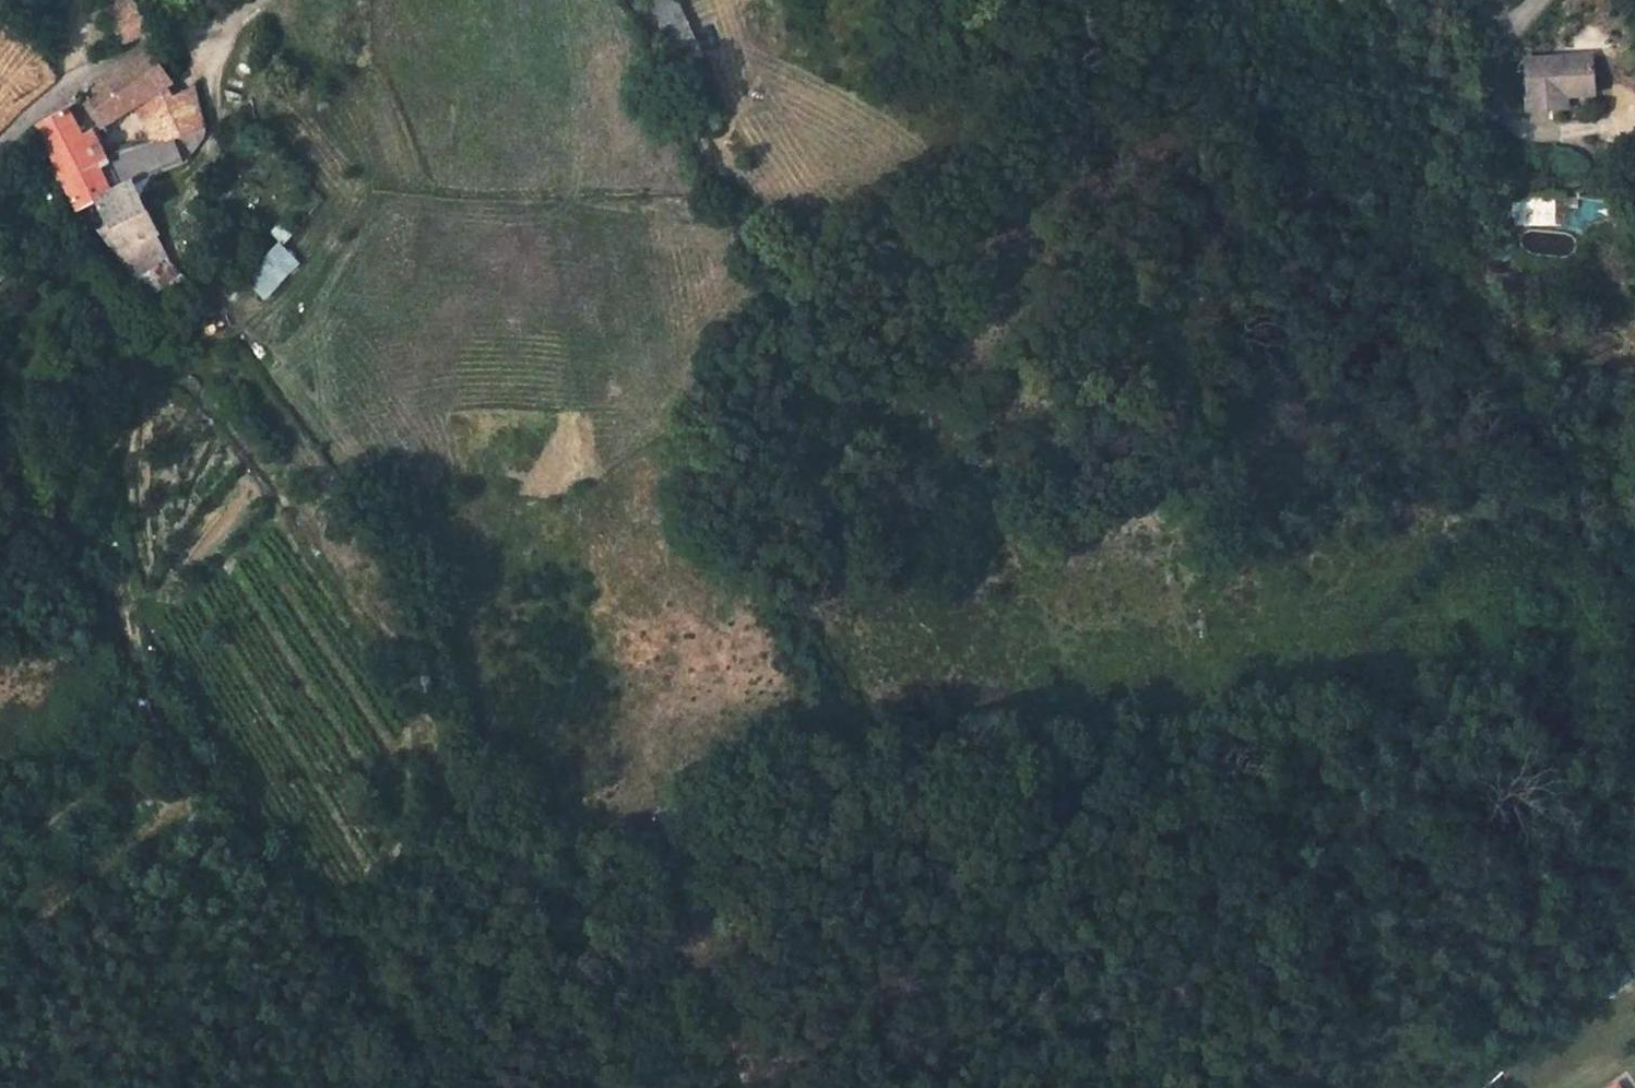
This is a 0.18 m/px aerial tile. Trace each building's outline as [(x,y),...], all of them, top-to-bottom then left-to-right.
[(150,31),(129,0),(96,0),(90,3),(121,49),(150,31)] [(39,130),(63,187),(212,128),(195,93),(178,102),(155,55),(92,96),(109,126),(145,107),(153,124),(108,147),(98,131),(91,135),(84,124),(92,119),(83,102),(39,130)] [(1572,96),(1600,95),(1598,57),(1533,60),(1536,110),(1573,108),(1572,96)] [(212,128),(63,187),(69,203),(76,216),(93,211),(102,224),(96,228),(125,263),(162,235),(141,189),(205,160),(218,140),(212,128)] [(276,243),(242,282),(266,302),(300,263),(276,243)] [(169,261),(149,274),(161,292),(181,280),(169,261)]
